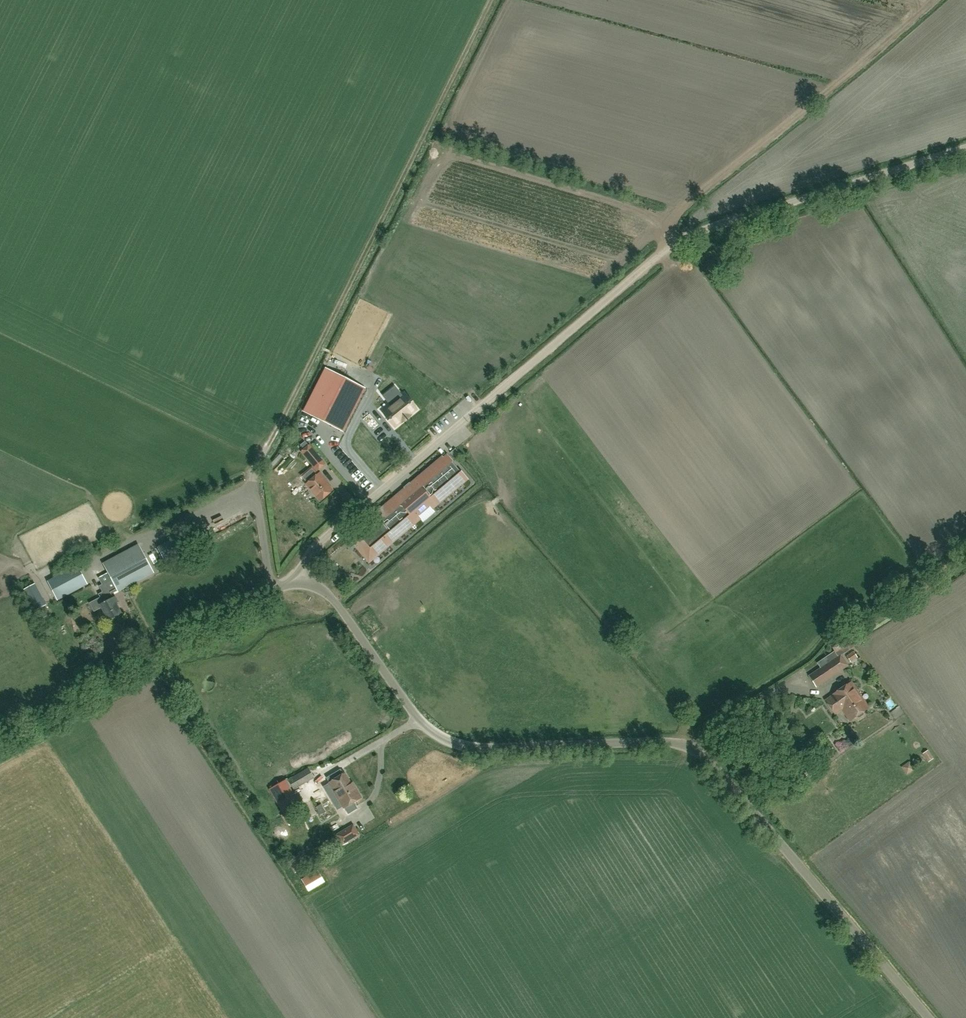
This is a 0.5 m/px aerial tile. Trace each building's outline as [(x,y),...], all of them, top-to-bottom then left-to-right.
[(325,367),(302,411),(342,431),(364,387),(325,367)] [(385,413),(396,427),(417,410),(405,397),(404,398),(401,395),(389,404),(392,407),(385,413)] [(370,427),(376,422),(368,412),(362,417),(370,427)] [(301,451),(317,470),(324,463),(309,445),(301,451)] [(443,458),(442,457),(374,514),(376,516),(372,519),(377,525),(362,537),(361,536),(352,543),(369,562),(420,519),(418,516),(430,506),(432,509),(467,479),(461,471),(460,471),(452,462),(453,462),(447,455),(443,458)] [(319,473),(307,483),(306,484),(320,500),(332,490),(323,479),(324,478),(319,473)] [(99,586),(105,596),(90,603),(94,611),(102,607),(109,620),(121,613),(116,603),(118,602),(116,597),(114,598),(111,594),(118,591),(118,592),(154,573),(139,544),(103,563),(112,579),(99,586)] [(85,584),(76,567),(49,581),(59,598),(85,584)] [(352,589),(358,585),(352,576),(345,581),(352,589)] [(35,583),(29,586),(24,589),(36,610),(41,607),(47,604),(35,583)] [(854,647),(845,634),(830,644),(836,652),(842,647),(846,652),(854,647)] [(851,662),(856,658),(852,652),(847,656),(851,662)] [(843,669),(847,663),(841,654),(809,676),(817,687),(843,669)] [(875,671),(867,679),(874,686),(881,677),(875,671)] [(850,721),(869,708),(851,682),(832,695),(833,696),(826,700),(835,713),(842,709),(850,721)] [(886,702),(892,710),(900,705),(894,697),(886,702)] [(934,757),(929,748),(922,753),(928,761),(934,757)] [(914,769),(909,760),(901,766),(906,774),(914,769)] [(294,789),(314,778),(308,768),(288,780),(294,789)] [(329,783),(336,794),(344,807),(361,797),(355,788),(354,789),(345,773),(329,783)] [(288,813),(299,807),(285,782),(270,790),(285,815),(282,816),(286,823),(292,820),(288,813)] [(353,825),(337,835),(343,843),(358,834),(353,825)] [(296,872),(300,870),(294,861),(290,863),(296,872)] [(310,892),(325,883),(318,871),(303,880),(310,892)]
